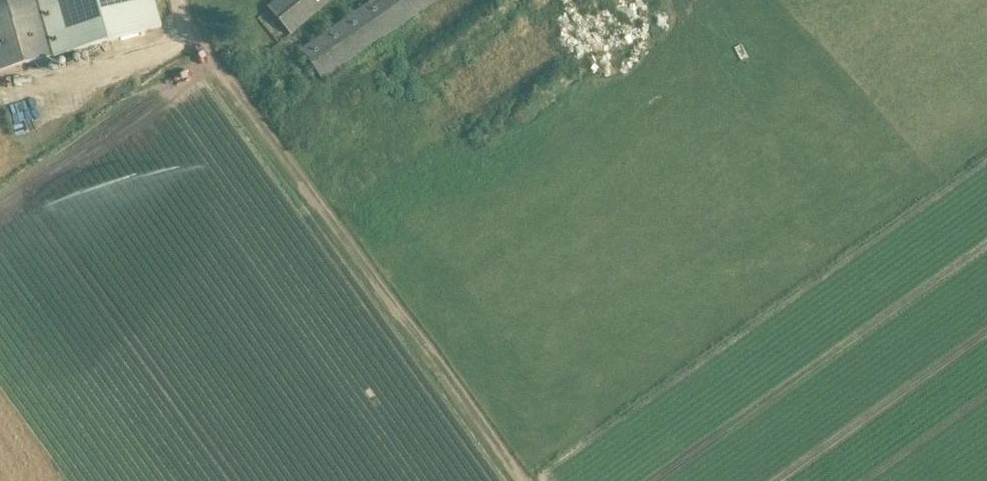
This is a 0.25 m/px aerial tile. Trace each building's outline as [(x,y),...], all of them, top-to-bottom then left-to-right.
[(159,29),(152,0),(0,0),(0,67),(159,29)] [(269,6),(291,34),(331,0),(276,0),(269,6)] [(439,0),(368,0),(369,2),(301,50),(322,80),(439,0)]
